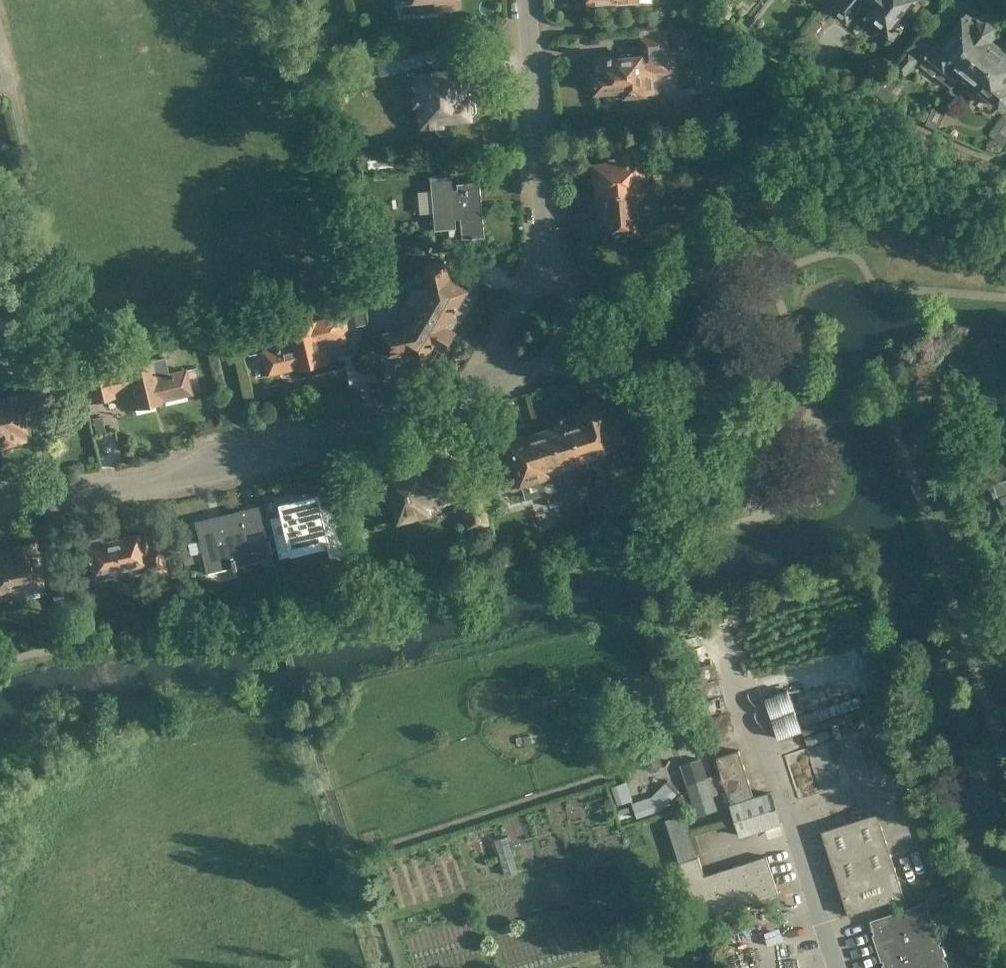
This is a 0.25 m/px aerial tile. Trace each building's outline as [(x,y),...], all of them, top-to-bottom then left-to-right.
[(460,7),(459,0),(438,0),(439,9),(460,7)] [(614,7),(614,2),(636,0),(590,0),(590,9),(614,7)] [(834,8),(848,19),(860,4),(867,10),(865,12),(895,37),(910,19),(903,14),(915,0),(840,0),(834,8)] [(983,22),(968,9),(955,25),(951,22),(943,33),(946,36),(941,42),(939,39),(928,53),(930,55),(928,57),(941,67),(935,75),(952,88),(959,78),(957,76),(995,31),(994,27),(987,21),(983,22)] [(808,28),(816,33),(823,23),(815,18),(808,28)] [(957,76),(959,78),(977,92),(979,88),(1000,105),(1005,105),(1005,51),(992,39),(995,35),(995,31),(957,76)] [(644,70),(667,68),(664,37),(644,38),(645,54),(614,57),(614,55),(596,57),(597,71),(594,71),(596,91),(619,89),(619,95),(646,93),(644,70)] [(893,68),(894,68),(904,77),(905,78),(921,57),(909,48),(893,68)] [(415,51),(377,61),(380,74),(401,69),(415,67),(425,66),(425,51),(415,51)] [(471,119),(467,66),(415,70),(417,94),(413,94),(414,107),(419,106),(420,129),(445,127),(445,121),(471,119)] [(904,77),(894,68),(875,91),(885,100),(904,77)] [(941,98),(934,107),(946,112),(950,102),(941,98)] [(939,126),(946,112),(934,107),(928,121),(939,126)] [(1005,115),(989,136),(1005,150),(1005,115)] [(640,158),(639,139),(617,141),(618,153),(606,154),(606,162),(592,163),(593,177),(597,177),(598,194),(602,193),(636,191),(646,191),(646,188),(650,188),(649,174),(645,174),(644,158),(640,158)] [(722,183),(741,166),(729,153),(710,170),(722,183)] [(369,169),(397,167),(396,157),(368,159),(369,169)] [(453,185),(452,175),(431,177),(432,189),(421,190),(423,215),(434,214),(436,230),(450,229),(450,236),(458,235),(457,228),(462,227),(462,238),(485,237),(480,181),(458,183),(458,184),(453,185)] [(636,191),(602,193),(606,245),(626,243),(625,236),(645,234),(643,204),(637,204),(636,191)] [(466,290),(449,279),(444,259),(426,265),(431,284),(418,287),(414,285),(404,300),(407,302),(450,328),(460,311),(456,308),(466,290)] [(347,306),(353,327),(367,323),(362,302),(347,306)] [(445,350),(456,331),(450,328),(407,302),(400,315),(403,329),(382,334),(387,354),(406,350),(431,364),(441,348),(445,350)] [(351,342),(344,314),(288,327),(288,330),(278,332),(281,347),(263,351),(269,375),(300,367),(301,370),(329,364),(324,344),(337,341),(338,344),(351,342)] [(165,360),(84,379),(90,403),(117,397),(116,394),(128,391),(133,410),(161,403),(161,400),(191,393),(185,369),(169,373),(165,360)] [(27,440),(21,410),(41,407),(37,386),(23,388),(24,394),(0,398),(0,445),(27,440)] [(603,408),(602,404),(595,401),(588,403),(582,411),(582,413),(569,416),(583,460),(584,460),(583,457),(599,452),(599,450),(608,447),(609,450),(619,459),(629,455),(632,443),(631,439),(633,438),(625,411),(613,415),(610,406),(603,408)] [(559,493),(561,492),(574,488),(575,485),(569,464),(583,460),(569,416),(556,420),(558,426),(538,432),(550,474),(551,474),(552,477),(554,476),(559,493)] [(654,422),(650,418),(642,419),(640,424),(644,446),(647,450),(655,448),(657,443),(654,422)] [(550,474),(538,432),(498,444),(494,445),(498,460),(502,459),(504,459),(508,473),(501,475),(505,488),(512,486),(512,487),(523,484),(527,496),(546,490),(551,507),(562,503),(559,493),(554,476),(552,477),(551,474),(550,474)] [(463,486),(459,466),(422,474),(420,467),(387,474),(397,522),(431,514),(429,506),(461,499),(468,527),(490,522),(480,482),(463,486)] [(1005,494),(1005,480),(994,484),(998,496),(1005,494)] [(283,554),(328,543),(332,557),(351,552),(339,501),(337,502),(337,504),(312,510),(309,497),(283,504),(282,503),(280,503),(284,517),(274,519),(274,521),(273,522),(282,557),(283,557),(283,554)] [(207,571),(272,556),(259,505),(240,509),(242,515),(197,526),(203,552),(202,552),(207,571)] [(146,549),(142,533),(114,539),(114,538),(105,540),(104,534),(78,540),(82,557),(88,556),(93,580),(113,575),(112,569),(148,561),(151,573),(163,570),(158,547),(146,549)] [(0,553),(0,598),(38,589),(37,583),(40,582),(35,559),(37,559),(33,541),(7,547),(7,551),(0,553)] [(731,803),(754,796),(739,749),(717,757),(731,803)] [(698,816),(717,809),(700,757),(681,763),(687,783),(698,816)] [(652,796),(633,802),(637,817),(660,809),(677,793),(666,782),(652,796)] [(771,790),(754,796),(731,803),(730,804),(740,837),(782,824),(771,790)] [(849,914),(905,896),(878,812),(821,830),(849,914)] [(699,856),(691,833),(672,839),(680,862),(699,856)] [(699,856),(680,862),(698,919),(779,893),(767,855),(705,875),(699,856)] [(927,902),(870,920),(886,967),(948,967),(927,902)]
